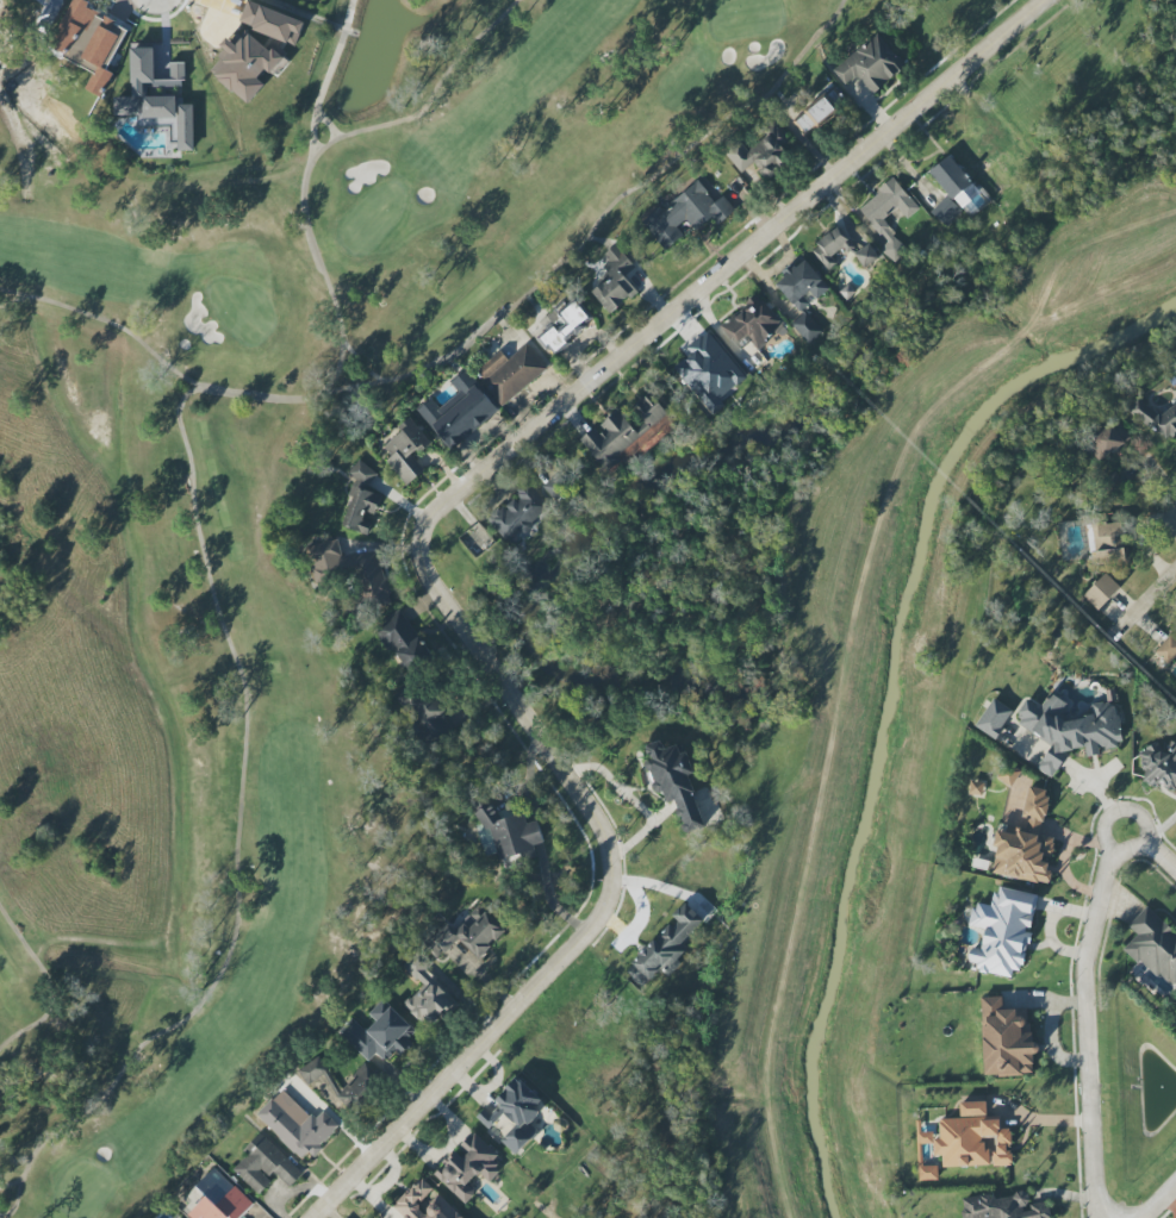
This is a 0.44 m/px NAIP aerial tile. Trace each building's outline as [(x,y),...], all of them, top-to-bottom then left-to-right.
[(99,13),(101,9),(83,0),(73,0),(46,51),(94,76),(91,82),(105,89),(114,73),(106,69),(127,28),(99,13)] [(238,23),(295,45),(305,22),(247,0),(238,23)] [(247,104),(265,85),(261,81),(287,53),(278,45),(271,53),(249,32),(237,46),(230,40),(216,56),(224,64),(215,74),(247,104)] [(845,85),(858,75),(872,94),(906,68),(879,33),(832,69),(845,85)] [(193,104),(177,104),(176,96),(147,97),(147,87),(185,86),(184,62),(170,63),(170,77),(154,78),(153,48),(132,49),(133,97),(115,97),(116,116),(138,115),(138,126),(171,125),(171,140),(178,140),(178,151),(195,151),(193,104)] [(837,109),(825,96),(794,124),(806,137),(837,109)] [(748,150),(740,141),(724,155),(741,174),(753,164),(768,181),(787,164),(779,155),(792,144),(775,126),(748,150)] [(980,193),(949,155),(930,171),(961,209),(980,193)] [(859,207),(886,244),(881,248),(892,262),(907,251),(883,219),(898,208),(906,219),(919,210),(896,179),(859,207)] [(642,222),(665,251),(683,236),(676,227),(685,219),(695,231),(712,218),(718,224),(735,211),(723,196),(715,202),(698,181),(666,207),(664,204),(642,222)] [(946,227),(962,210),(946,195),(930,212),(946,227)] [(826,268),(854,251),(839,227),(812,244),(826,268)] [(635,268),(617,244),(600,257),(614,275),(592,292),(609,314),(638,291),(626,275),(635,268)] [(865,270),(881,260),(871,244),(855,253),(865,270)] [(829,289),(805,259),(775,283),(801,316),(791,324),(807,345),(823,332),(805,309),(813,303),(813,302),(829,289)] [(538,322),(546,332),(538,338),(553,356),(594,323),(576,301),(557,317),(553,311),(538,322)] [(671,366),(709,412),(749,380),(710,334),(671,366)] [(505,356),(478,376),(501,406),(547,370),(528,344),(508,360),(505,356)] [(416,409),(451,450),(499,409),(466,370),(451,383),(459,392),(440,408),(430,397),(416,409)] [(652,426),(668,411),(649,392),(633,406),(652,426)] [(580,443),(606,470),(650,428),(647,424),(639,432),(616,409),(580,443)] [(390,433),(394,438),(383,447),(391,456),(386,460),(406,485),(425,471),(413,457),(431,443),(411,417),(390,433)] [(1098,461),(1131,439),(1119,422),(1086,444),(1098,461)] [(348,473),(366,487),(377,474),(359,459),(348,473)] [(543,485),(555,501),(571,490),(558,473),(543,485)] [(528,483),(488,519),(509,542),(520,532),(524,536),(552,509),(528,483)] [(342,526),(367,535),(373,519),(373,518),(382,496),(358,487),(342,526)] [(460,538),(477,557),(495,541),(478,522),(460,538)] [(1126,563),(1124,523),(1092,524),(1094,564),(1126,563)] [(306,547),(315,584),(355,573),(365,612),(392,605),(378,551),(343,560),(338,539),(306,547)] [(1083,595),(1098,610),(1120,588),(1106,573),(1083,595)] [(404,671),(430,653),(400,610),(375,628),(404,671)] [(1169,665),(1175,656),(1175,641),(1170,635),(1155,652),(1169,665)] [(404,699),(422,745),(452,733),(433,687),(404,699)] [(1051,744),(1037,768),(1053,778),(1069,751),(1085,748),(1087,757),(1097,755),(1100,750),(1117,747),(1122,738),(1116,707),(1106,702),(1091,705),(1093,715),(1064,721),(1062,713),(1067,703),(1049,693),(1043,704),(1037,705),(1026,698),(1018,713),(1021,727),(1051,744)] [(1013,710),(993,698),(975,727),(995,739),(1013,710)] [(705,827),(687,775),(691,774),(681,743),(664,749),(661,740),(642,747),(658,793),(663,791),(668,803),(674,801),(685,833),(705,827)] [(1153,785),(1155,784),(1173,790),(1175,789),(1175,743),(1171,741),(1168,750),(1154,746),(1138,749),(1143,779),(1142,781),(1153,785)] [(984,782),(970,780),(968,794),(982,796),(984,782)] [(992,874),(1039,883),(1050,881),(1046,856),(1050,857),(1055,835),(1042,832),(1048,803),(1046,789),(1028,786),(1022,818),(1020,827),(1009,825),(1007,832),(996,830),(994,838),(996,850),(992,874)] [(543,843),(538,821),(527,824),(524,812),(497,818),(494,806),(474,811),(484,856),(499,853),(503,868),(524,863),(523,861),(537,857),(534,845),(543,843)] [(1037,894),(996,887),(993,905),(974,902),(969,925),(985,928),(981,950),(971,948),(968,962),(978,964),(977,971),(1019,979),(1028,932),(1030,933),(1037,894)] [(673,920),(625,971),(643,989),(661,970),(668,977),(682,963),(678,959),(688,949),(683,944),(705,921),(685,902),(670,918),(673,920)] [(478,959),(506,932),(481,905),(455,930),(448,923),(425,945),(439,959),(459,939),(478,959)] [(1137,935),(1126,946),(1169,988),(1175,981),(1175,934),(1148,906),(1128,925),(1137,935)] [(425,971),(433,963),(419,950),(403,966),(423,985),(404,1004),(429,1028),(456,1001),(425,971)] [(984,1076),(1033,1075),(1033,1053),(1040,1053),(1040,1042),(1032,1042),(1032,1026),(1027,1026),(1027,1009),(1003,1009),(1003,997),(982,997),(984,1076)] [(368,1060),(376,1051),(387,1062),(396,1052),(401,1057),(413,1044),(404,1036),(412,1027),(382,998),(344,1037),(368,1060)] [(307,1086),(319,1078),(339,1109),(379,1084),(369,1068),(339,1087),(319,1056),(297,1070),(307,1086)] [(518,1156),(538,1131),(530,1124),(540,1112),(535,1108),(542,1099),(516,1077),(496,1101),(499,1104),(491,1113),(485,1108),(476,1118),(490,1130),(504,1114),(517,1125),(502,1142),(518,1156)] [(323,1111),(315,1120),(282,1089),(256,1115),(305,1162),(339,1126),(323,1111)] [(1012,1165),(1009,1128),(1000,1129),(999,1116),(987,1116),(986,1101),(960,1103),(960,1117),(936,1119),(937,1131),(917,1133),(918,1144),(933,1143),(934,1156),(942,1156),(942,1168),(991,1164),(991,1166),(1012,1165)] [(434,1174),(465,1204),(476,1193),(468,1185),(480,1173),(489,1182),(500,1171),(492,1163),(498,1155),(474,1132),(434,1174)] [(258,1195),(271,1182),(267,1177),(273,1172),(289,1188),(303,1174),(260,1133),(242,1152),(246,1156),(233,1170),(258,1195)] [(919,1181),(938,1180),(937,1166),(919,1167),(919,1181)] [(218,1171),(208,1181),(206,1179),(181,1205),(194,1217),(240,1217),(253,1204),(218,1171)] [(437,1192),(422,1177),(393,1207),(404,1217),(464,1217),(437,1192)] [(1048,1203),(1030,1205),(1029,1193),(994,1197),(994,1194),(961,1198),(963,1217),(1050,1217),(1048,1203)]
